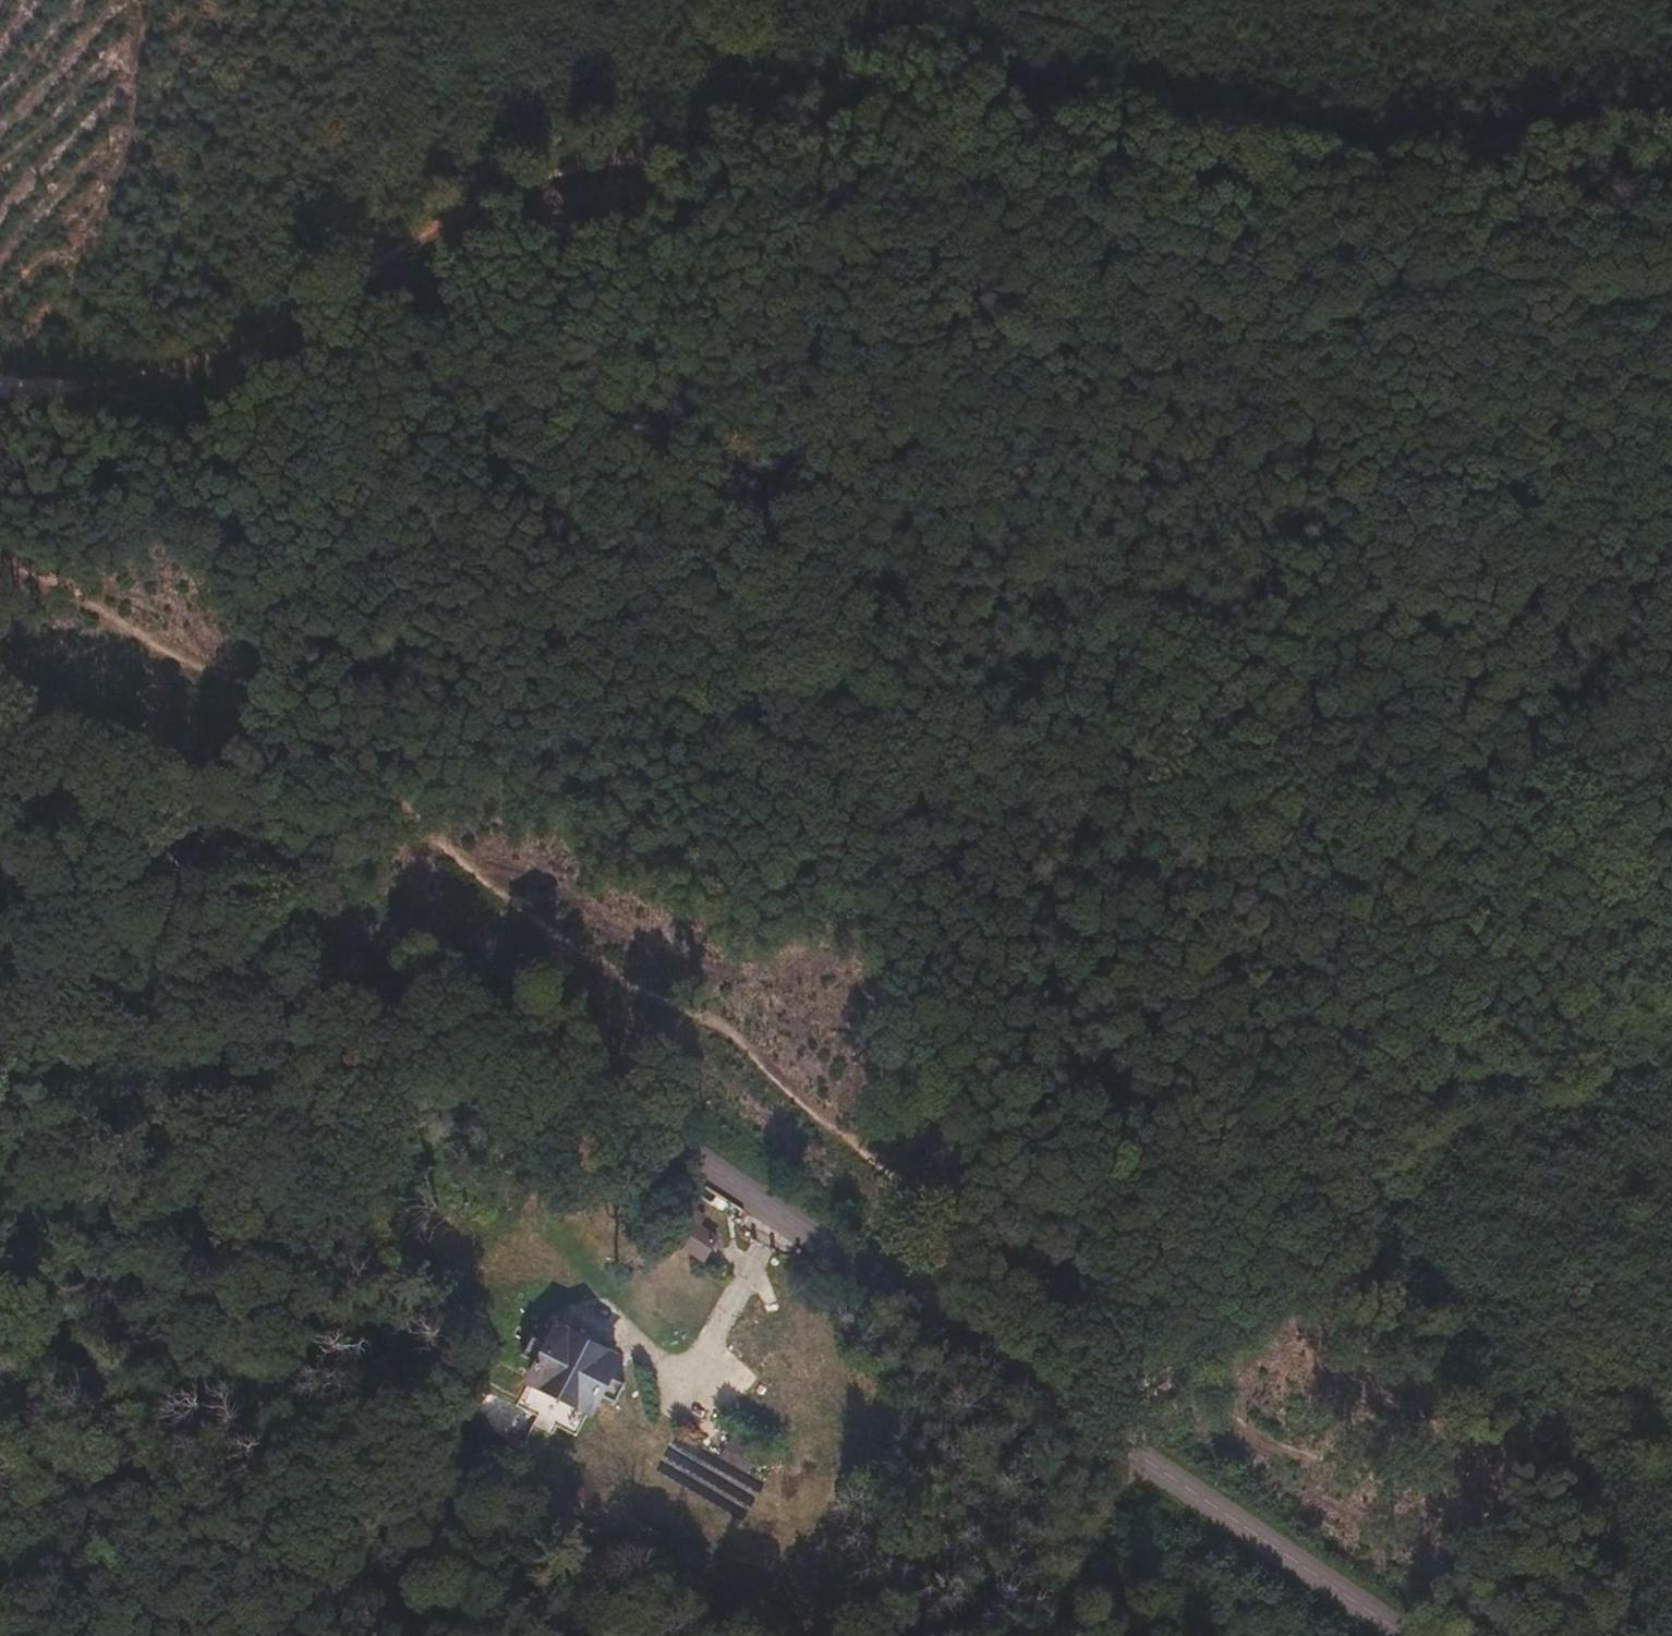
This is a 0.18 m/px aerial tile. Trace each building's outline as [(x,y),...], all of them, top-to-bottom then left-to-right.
[(702,1255),(713,1234),(696,1225),(700,1214),(686,1207),(671,1240),(702,1255)] [(597,1393),(612,1400),(621,1381),(607,1374),(615,1358),(554,1327),(546,1344),(530,1335),(520,1354),(536,1362),(529,1378),(589,1409),(597,1393)]
